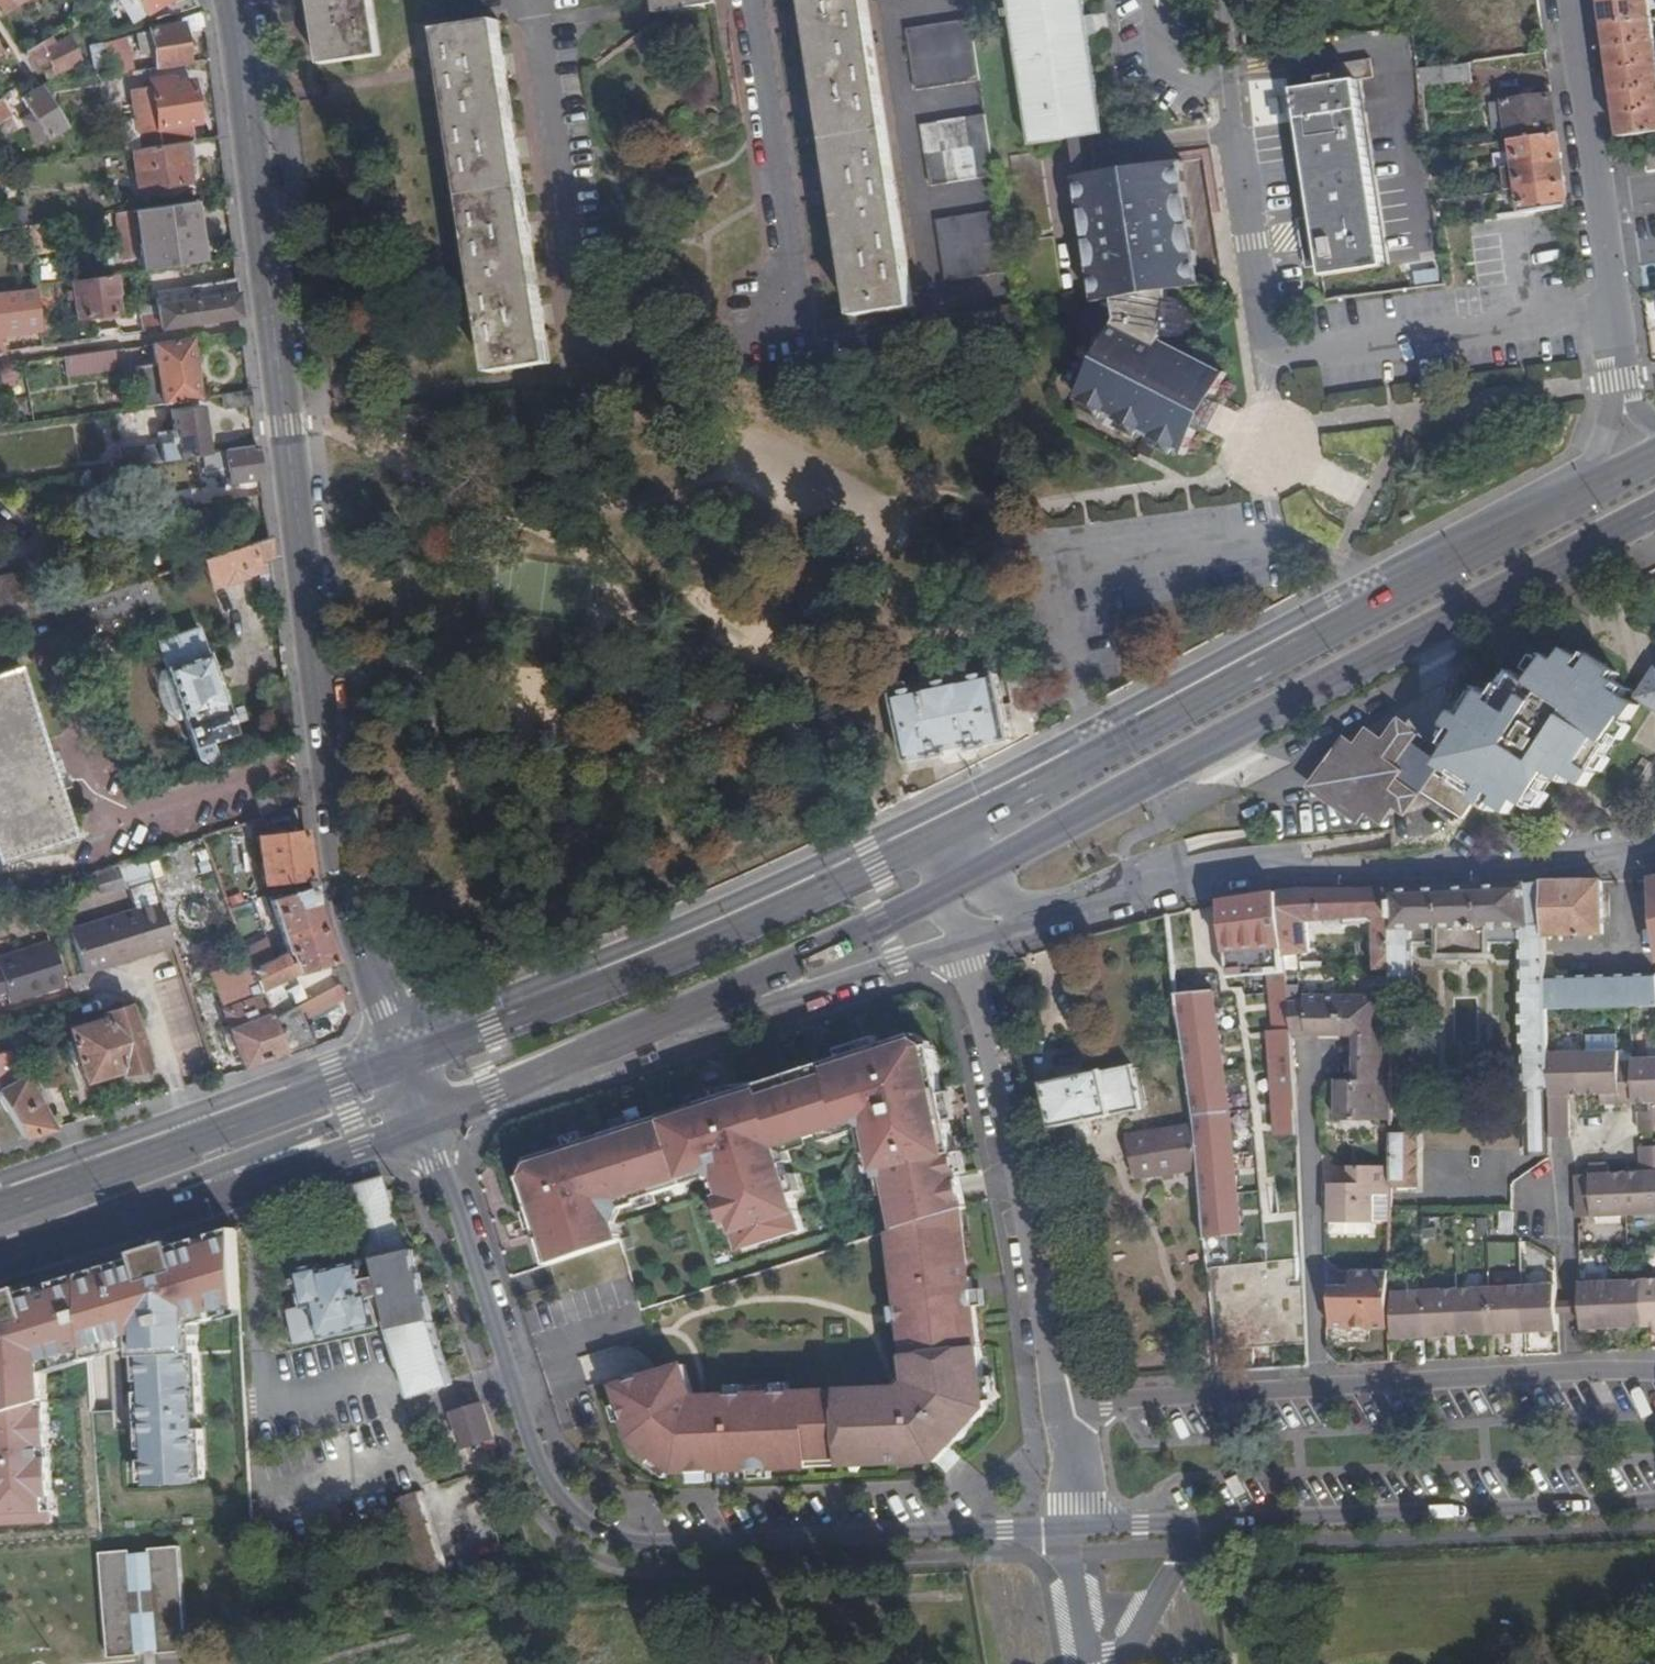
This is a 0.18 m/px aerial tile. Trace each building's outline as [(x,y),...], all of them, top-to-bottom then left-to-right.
[(10,4),(9,0),(0,0),(0,10),(10,4)] [(139,16),(136,11),(141,8),(137,0),(116,0),(126,18),(129,15),(132,20),(139,16)] [(200,5),(197,0),(137,0),(141,8),(136,11),(139,16),(165,2),(170,14),(200,5)] [(313,15),(308,16),(311,35),(316,35),(321,64),(380,55),(372,0),(311,0),(313,15)] [(656,11),(715,3),(714,0),(654,0),(656,11)] [(810,10),(804,10),(806,29),(814,28),(822,92),(816,93),(818,113),(825,112),(835,175),(828,175),(831,195),(837,194),(848,257),(840,258),(844,279),(850,278),(856,315),(915,307),(869,0),(808,0),(810,10)] [(1014,6),(1008,7),(1009,15),(1015,14),(1035,140),(1104,132),(1084,0),(1013,0),(1014,6)] [(1605,23),(1652,17),(1650,0),(1610,0),(1602,1),(1605,23)] [(101,1),(93,6),(99,18),(107,13),(101,1)] [(1477,62),(1526,54),(1520,9),(1471,18),(1477,62)] [(183,23),(184,30),(204,27),(202,10),(182,16),(183,23)] [(1609,46),(1654,40),(1654,37),(1652,17),(1605,23),(1609,46)] [(981,78),(972,18),(908,28),(918,89),(981,78)] [(497,20),(438,29),(491,372),(550,364),(546,325),(553,324),(549,303),(542,304),(532,241),(540,240),(538,221),(530,223),(519,159),(527,158),(524,138),(517,139),(507,75),(514,74),(511,54),(503,54),(497,20)] [(156,66),(190,60),(184,30),(183,23),(150,26),(151,30),(145,31),(146,40),(152,39),(156,66)] [(18,52),(30,70),(42,64),(49,76),(82,60),(67,34),(43,46),(39,40),(18,52)] [(103,41),(115,72),(134,70),(119,36),(104,41),(103,41)] [(1612,69),(1654,62),(1654,40),(1609,46),(1612,69)] [(92,46),(103,75),(115,72),(103,41),(92,46)] [(14,53),(10,47),(4,50),(8,56),(14,53)] [(1370,55),(1331,60),(1332,73),(1317,75),(1317,84),(1293,86),(1309,216),(1296,217),(1301,270),(1315,269),(1316,276),(1379,268),(1358,77),(1373,76),(1370,55)] [(1615,91),(1654,85),(1654,62),(1612,69),(1615,91)] [(1455,65),(1420,70),(1422,86),(1457,81),(1455,65)] [(161,145),(184,141),(194,140),(191,122),(197,121),(192,82),(174,84),(173,79),(152,81),(152,87),(132,89),(138,130),(158,128),(161,145)] [(46,138),(65,126),(40,85),(20,98),(35,120),(30,124),(33,128),(38,126),(46,138)] [(1618,113),(1654,108),(1654,85),(1615,91),(1618,113)] [(1559,133),(1553,94),(1492,104),(1495,131),(1510,129),(1512,140),(1515,140),(1559,133)] [(1622,137),(1654,132),(1654,108),(1618,113),(1622,137)] [(996,175),(986,113),(923,123),(932,184),(996,175)] [(158,128),(138,130),(140,148),(161,145),(158,128)] [(1559,133),(1515,140),(1519,168),(1505,170),(1507,188),(1521,187),(1524,212),(1568,205),(1559,133)] [(140,148),(133,149),(139,188),(190,181),(184,141),(161,145),(140,148)] [(1645,150),(1647,171),(1654,170),(1654,149),(1645,150)] [(1041,150),(1009,154),(1020,232),(1052,228),(1041,150)] [(1114,322),(1113,324),(1076,396),(1183,453),(1202,415),(1223,375),(1160,342),(1164,337),(1176,337),(1186,333),(1190,321),(1190,315),(1190,309),(1182,302),(1168,297),(1166,289),(1194,285),(1177,152),(1088,163),(1089,171),(1075,173),(1093,299),(1111,297),(1114,322)] [(195,200),(138,208),(144,269),(203,260),(195,200)] [(11,209),(13,227),(17,226),(27,225),(25,208),(11,209)] [(1010,270),(1001,208),(937,218),(946,280),(1010,270)] [(118,311),(113,273),(71,280),(77,317),(118,311)] [(239,317),(235,277),(189,285),(189,290),(155,295),(157,311),(138,314),(141,331),(239,317)] [(50,282),(35,285),(37,296),(38,307),(53,305),(50,282)] [(19,314),(23,333),(41,331),(38,307),(37,296),(31,298),(29,289),(0,293),(0,316),(19,314)] [(951,313),(956,343),(1019,336),(1015,303),(951,313)] [(154,400),(154,403),(198,397),(191,337),(151,342),(154,361),(136,363),(141,401),(154,400)] [(89,351),(92,366),(118,362),(116,347),(89,351)] [(89,351),(62,355),(64,371),(92,366),(89,351)] [(250,403),(248,388),(222,393),(223,406),(250,403)] [(204,450),(206,451),(200,403),(171,407),(174,428),(168,429),(169,440),(158,442),(158,448),(135,450),(136,461),(145,459),(204,450)] [(260,476),(255,443),(206,451),(204,450),(205,461),(227,459),(231,481),(260,476)] [(136,461),(135,450),(122,452),(123,463),(136,461)] [(191,487),(152,492),(155,508),(193,502),(191,487)] [(274,591),(267,536),(203,558),(211,582),(225,578),(225,579),(259,567),(262,592),(274,591)] [(44,609),(28,567),(0,574),(0,623),(44,609)] [(196,624),(156,639),(165,665),(183,717),(196,754),(199,758),(203,758),(209,755),(212,750),(208,740),(234,731),(196,624)] [(1437,801),(1461,815),(1467,815),(1477,797),(1493,805),(1497,799),(1512,809),(1516,809),(1522,797),(1533,802),(1559,762),(1591,782),(1600,770),(1595,766),(1627,714),(1633,716),(1640,702),(1623,692),(1628,683),(1616,675),(1619,670),(1589,651),(1584,658),(1568,648),(1561,661),(1552,656),(1536,681),(1523,673),(1515,685),(1508,681),(1499,694),(1488,688),(1475,707),(1477,710),(1472,717),(1460,709),(1449,719),(1458,727),(1446,742),(1452,747),(1441,765),(1422,793),(1437,801)] [(79,838),(57,773),(44,778),(20,705),(33,700),(21,663),(0,669),(0,858),(1,862),(79,838)] [(165,665),(157,667),(154,676),(154,684),(154,692),(156,698),(161,707),(163,710),(173,718),(175,720),(183,717),(165,665)] [(1642,691),(1654,700),(1654,670),(1642,691)] [(995,673),(893,693),(907,761),(947,754),(947,748),(967,744),(968,748),(1010,740),(995,673)] [(57,773),(33,700),(20,705),(44,778),(57,773)] [(1404,819),(1422,793),(1441,765),(1414,746),(1421,736),(1399,720),(1384,741),(1367,730),(1355,747),(1344,739),(1306,792),(1358,829),(1367,817),(1383,829),(1395,812),(1404,819)] [(274,812),(288,808),(282,790),(269,795),(274,812)] [(309,876),(303,829),(257,834),(263,881),(309,876)] [(118,870),(95,877),(99,892),(123,884),(118,870)] [(1600,880),(1543,882),(1543,934),(1601,932),(1600,880)] [(1543,934),(1543,882),(1389,887),(1390,927),(1441,925),(1440,942),(1440,955),(1489,954),(1489,940),(1488,926),(1518,925),(1519,939),(1522,1011),(1519,1011),(1519,1026),(1520,1027),(1520,1049),(1523,1051),(1524,1085),(1525,1090),(1526,1143),(1549,1142),(1549,1141),(1547,1053),(1545,1010),(1545,975),(1543,934)] [(84,978),(175,949),(154,884),(129,892),(135,912),(71,934),(84,978)] [(311,887),(269,900),(291,952),(274,958),(268,943),(247,951),(250,959),(254,968),(262,989),(282,980),(297,973),(332,959),(313,905),(311,887)] [(1305,888),(1275,892),(1283,955),(1311,950),(1308,921),(1373,916),(1375,968),(1391,968),(1390,927),(1389,887),(1305,888)] [(1275,892),(1220,900),(1225,944),(1274,940),(1275,956),(1267,958),(1274,1019),(1270,1021),(1275,1102),(1278,1102),(1277,1108),(1299,1107),(1296,1070),(1293,1040),(1289,1002),(1286,979),(1283,955),(1275,892)] [(261,906),(255,908),(262,927),(267,926),(261,906)] [(1441,925),(1390,927),(1391,968),(1390,978),(1391,995),(1413,996),(1410,943),(1440,942),(1441,925)] [(1489,940),(1519,939),(1518,925),(1488,926),(1489,940)] [(0,962),(0,971),(12,1007),(65,989),(50,946),(0,962)] [(213,972),(225,1007),(254,998),(247,971),(254,968),(250,959),(213,972)] [(273,1016),(262,989),(254,968),(247,971),(254,998),(225,1007),(232,1027),(230,1027),(242,1063),(306,1041),(301,1025),(296,1005),(293,1006),(273,1016)] [(1545,975),(1545,1010),(1581,1010),(1631,1008),(1654,1008),(1654,974),(1545,975)] [(293,1006),(282,980),(262,989),(273,1016),(293,1006)] [(340,982),(296,1005),(301,1025),(344,995),(340,982)] [(1197,1166),(1204,1238),(1241,1234),(1229,1114),(1210,988),(1176,992),(1181,1034),(1192,1123),(1197,1166)] [(1289,1002),(1293,1040),(1354,1039),(1361,1040),(1360,1085),(1354,1085),(1336,1084),(1336,1125),(1391,1124),(1390,1018),(1378,1019),(1377,995),(1304,995),(1304,1002),(1289,1002)] [(128,1005),(105,1013),(105,1017),(69,1028),(84,1080),(120,1070),(123,1073),(146,1066),(144,1060),(149,1058),(144,1043),(140,1045),(138,1041),(143,1038),(134,1007),(129,1008),(128,1005)] [(900,1227),(962,1207),(968,1205),(957,1151),(950,1152),(927,1040),(915,1034),(824,1063),(826,1068),(764,1088),(761,1083),(530,1159),(523,1170),(552,1258),(623,1235),(617,1217),(624,1203),(620,1195),(705,1167),(718,1173),(722,1187),(717,1188),(727,1218),(732,1217),(741,1245),(807,1223),(781,1143),(858,1117),(867,1128),(878,1178),(884,1177),(895,1228),(900,1227)] [(1547,1053),(1549,1141),(1569,1140),(1570,1118),(1570,1100),(1584,1100),(1582,1052),(1547,1053)] [(1582,1052),(1584,1100),(1602,1099),(1602,1109),(1634,1108),(1632,1064),(1618,1064),(1616,1052),(1582,1052)] [(1634,1108),(1653,1108),(1653,1117),(1639,1117),(1640,1136),(1654,1137),(1654,1061),(1632,1061),(1632,1064),(1634,1108)] [(1043,1081),(1051,1125),(1139,1107),(1130,1063),(1084,1072),(1084,1070),(1060,1075),(1059,1077),(1043,1081)] [(42,1130),(23,1077),(0,1083),(0,1098),(21,1137),(42,1130)] [(1137,1176),(1197,1166),(1192,1123),(1131,1133),(1137,1176)] [(1416,1124),(1391,1124),(1390,1167),(1391,1185),(1417,1185),(1416,1124)] [(1526,1151),(1549,1151),(1549,1142),(1526,1143),(1526,1151)] [(1641,1151),(1641,1160),(1641,1174),(1626,1174),(1627,1216),(1654,1215),(1654,1150),(1641,1151)] [(1627,1216),(1626,1174),(1612,1175),(1611,1166),(1591,1166),(1592,1177),(1577,1179),(1578,1217),(1627,1216)] [(1391,1185),(1390,1167),(1355,1169),(1356,1186),(1349,1187),(1331,1187),(1330,1226),(1372,1226),(1373,1224),(1372,1196),(1391,1196),(1391,1185)] [(395,1348),(438,1334),(391,1192),(387,1193),(385,1186),(370,1190),(369,1188),(344,1196),(370,1278),(367,1279),(361,1261),(326,1269),(325,1264),(299,1271),(306,1307),(292,1310),(300,1344),(381,1326),(376,1299),(378,1298),(395,1348)] [(1391,1211),(1391,1196),(1372,1196),(1373,1224),(1391,1225),(1391,1211)] [(694,1489),(736,1485),(815,1477),(817,1467),(868,1463),(963,1433),(974,1419),(979,1424),(994,1408),(993,1399),(974,1277),(969,1278),(968,1263),(971,1262),(962,1207),(900,1227),(904,1257),(895,1259),(905,1323),(915,1323),(920,1373),(904,1393),(842,1398),(840,1391),(711,1403),(708,1408),(696,1408),(683,1375),(615,1398),(637,1455),(676,1485),(693,1484),(694,1489)] [(1517,1233),(1516,1214),(1504,1213),(1503,1233),(1517,1233)] [(202,1237),(85,1273),(86,1284),(90,1349),(136,1337),(136,1349),(138,1383),(145,1383),(146,1394),(139,1394),(141,1451),(149,1451),(149,1462),(142,1462),(143,1484),(208,1484),(206,1434),(199,1434),(198,1419),(205,1418),(202,1351),(201,1329),(218,1325),(216,1317),(222,1316),(237,1317),(243,1317),(243,1311),(238,1226),(214,1234),(217,1242),(205,1245),(202,1237)] [(1371,1237),(1372,1226),(1330,1226),(1330,1238),(1371,1237)] [(1214,1347),(1302,1344),(1299,1261),(1211,1265),(1214,1347)] [(1391,1290),(1390,1272),(1351,1272),(1350,1289),(1330,1289),(1330,1330),(1390,1328),(1391,1290)] [(84,1273),(55,1282),(58,1289),(43,1294),(40,1287),(24,1292),(26,1299),(2,1306),(0,1299),(0,1524),(57,1521),(46,1360),(89,1347),(84,1273)] [(1615,1282),(1615,1327),(1649,1326),(1647,1281),(1615,1282)] [(1649,1326),(1654,1326),(1654,1281),(1647,1281),(1649,1326)] [(1580,1283),(1582,1328),(1615,1327),(1615,1282),(1580,1283)] [(1522,1285),(1524,1331),(1558,1329),(1555,1284),(1522,1285)] [(1490,1286),(1492,1333),(1524,1331),(1522,1285),(1490,1286)] [(1490,1286),(1457,1288),(1459,1334),(1492,1333),(1490,1286)] [(1457,1288),(1424,1289),(1427,1335),(1459,1334),(1457,1288)] [(1390,1328),(1391,1337),(1427,1335),(1424,1289),(1391,1290),(1390,1328)] [(453,1383),(438,1334),(395,1348),(411,1398),(453,1383)] [(136,1337),(90,1349),(91,1359),(136,1349),(136,1337)] [(627,1349),(581,1357),(586,1383),(632,1374),(627,1349)] [(490,1448),(498,1445),(485,1404),(457,1413),(468,1447),(487,1441),(490,1448)] [(419,1492),(393,1501),(424,1594),(448,1586),(419,1492)] [(184,1546),(154,1548),(162,1650),(166,1650),(166,1654),(193,1652),(184,1546)] [(154,1548),(135,1550),(143,1651),(162,1650),(154,1548)] [(143,1651),(135,1550),(105,1552),(113,1658),(140,1656),(139,1651),(143,1651)]
